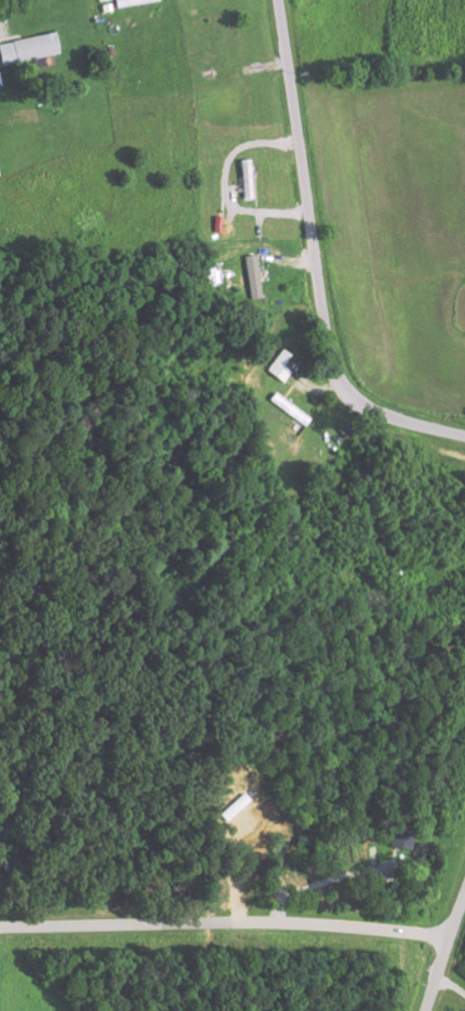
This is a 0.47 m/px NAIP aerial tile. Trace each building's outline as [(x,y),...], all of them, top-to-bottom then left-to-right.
[(117,9),(159,0),(115,0),(117,9)] [(2,65),(60,55),(56,33),(0,43),(0,56),(2,65)] [(244,257),(251,300),(263,298),(255,255),(244,257)] [(311,418),(275,392),(269,399),(305,426),(311,418)] [(390,846),(406,850),(410,834),(394,830),(390,846)]
